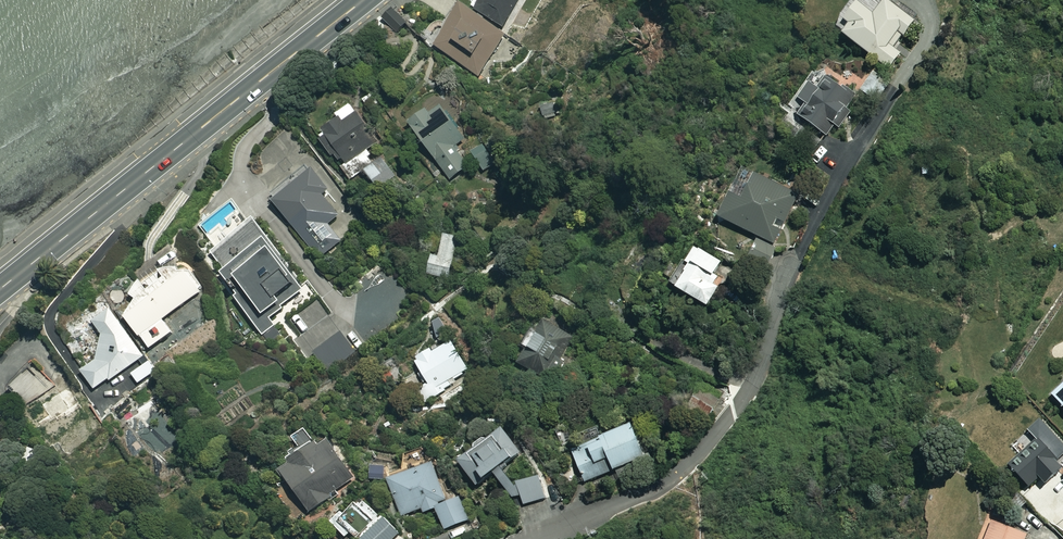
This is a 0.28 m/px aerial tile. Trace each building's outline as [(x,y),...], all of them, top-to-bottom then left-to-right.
[(521,0),(484,0),(477,10),(503,27),(521,0)] [(881,0),(871,0),(867,5),(861,0),(836,33),(890,73),(902,58),(895,52),(915,26),(881,0)] [(508,37),(468,7),(439,47),(479,77),(508,37)] [(837,124),(843,129),(856,112),(851,108),(858,99),(830,77),(820,90),(813,85),(802,99),(810,105),(802,115),(829,135),(837,124)] [(881,90),(871,82),(861,94),(872,102),(881,90)] [(342,158),(355,175),(376,160),(368,150),(380,141),(353,105),(339,116),(342,120),(320,136),(338,161),(342,158)] [(453,180),(482,159),(445,106),(433,115),(431,112),(414,124),(453,180)] [(398,179),(387,162),(370,174),(380,190),(398,179)] [(333,190),(318,171),(278,202),(315,250),(329,239),(323,231),(343,215),(327,195),(333,190)] [(761,236),(782,245),(804,196),(760,176),(749,200),(735,193),(723,218),(761,236)] [(263,224),(216,255),(242,297),(239,299),(263,334),(313,300),(263,224)] [(461,238),(447,235),(443,258),(437,257),(433,277),(452,281),(461,238)] [(782,245),(761,236),(751,259),(771,268),(782,245)] [(728,264),(699,248),(691,263),(695,265),(682,290),(715,308),(729,282),(720,277),(728,264)] [(206,290),(187,265),(165,269),(133,293),(142,304),(127,315),(153,350),(175,333),(165,321),(206,290)] [(147,358),(115,310),(96,322),(106,336),(100,362),(85,371),(98,391),(147,358)] [(337,310),(290,341),(313,378),(361,346),(337,310)] [(446,319),(432,324),(439,341),(453,335),(446,319)] [(544,333),(535,329),(527,346),(530,348),(521,365),(559,383),(574,351),(570,349),(576,337),(549,323),(544,333)] [(435,351),(418,364),(431,380),(422,387),(432,400),(473,368),(453,342),(438,355),(435,351)] [(27,406),(53,389),(39,367),(13,385),(27,406)] [(74,429),(93,417),(68,379),(53,389),(27,406),(52,444),(58,440),(74,429)] [(654,459),(642,428),(578,452),(590,484),(654,459)] [(292,456),(298,466),(289,472),(315,515),(327,507),(323,500),(358,479),(337,443),(324,451),(311,429),(297,437),(304,449),(292,456)] [(529,457),(511,431),(464,463),(483,489),(502,477),(517,499),(525,496),(527,505),(549,499),(543,477),(518,483),(510,471),(529,457)] [(1043,439),(1013,464),(1033,487),(1045,478),(1052,486),(1062,477),(1062,463),(1043,439)] [(441,510),(454,505),(442,466),(393,480),(404,517),(425,511),(426,514),(441,510)] [(393,469),(374,467),(373,482),(392,483),(393,469)] [(383,518),(366,500),(349,516),(345,513),(331,525),(344,538),(348,538),(355,533),(360,538),(361,538),(383,518)] [(454,505),(441,510),(447,530),(473,522),(466,501),(454,505)] [(393,521),(371,538),(404,538),(407,537),(393,521)] [(1030,535),(997,521),(989,538),(1028,538),(1030,535)]
